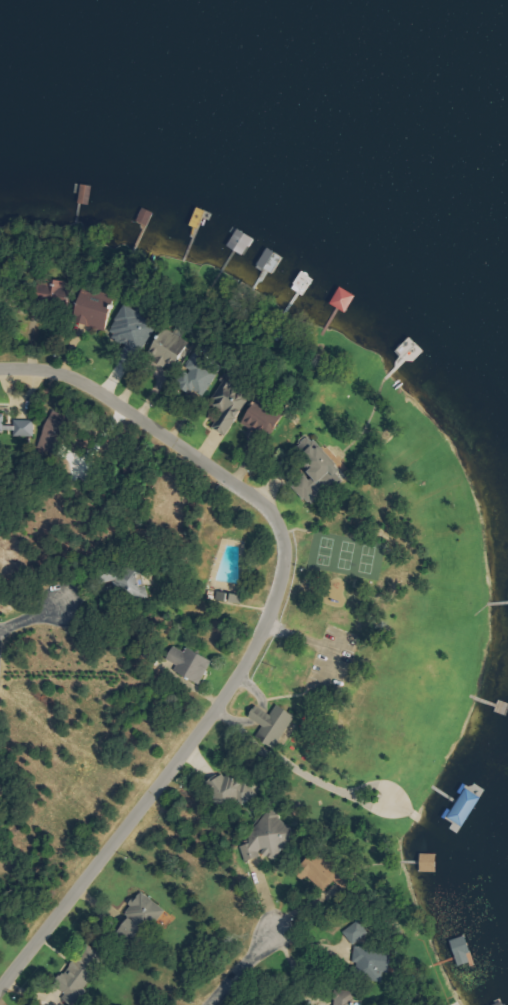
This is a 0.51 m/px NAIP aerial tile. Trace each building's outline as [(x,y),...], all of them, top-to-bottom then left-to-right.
[(264,259),(278,267),(285,254),(271,247),(264,259)] [(335,304),(351,312),(360,293),(343,286),(335,304)] [(118,303),(87,292),(77,320),(108,331),(118,303)] [(160,322),(129,303),(111,333),(142,351),(160,322)] [(192,339),(165,328),(156,353),(183,363),(192,339)] [(185,379),(209,393),(223,370),(213,364),(216,359),(200,349),(189,367),(192,369),(185,379)] [(254,398),(235,385),(234,388),(226,383),(215,398),(228,407),(216,426),(229,435),(254,398)] [(285,416),(260,401),(247,423),(272,438),(285,416)] [(8,430),(8,412),(0,412),(0,430),(8,430)] [(59,458),(73,426),(53,418),(39,450),(59,458)] [(37,436),(37,420),(17,420),(17,436),(37,436)] [(304,456),(319,474),(312,480),(308,474),(295,485),(313,506),(329,492),(323,485),(337,472),(340,475),(346,470),(321,441),(304,456)] [(244,603),(246,594),(219,590),(218,599),(244,603)] [(179,665),(177,670),(202,684),(215,660),(192,647),(189,653),(176,646),(168,659),(179,665)] [(265,725),(258,736),(277,748),(298,714),(280,703),(273,713),(260,705),(252,717),(265,725)] [(229,769),(212,784),(227,801),(234,795),(242,804),(252,795),(229,769)] [(484,797),(469,787),(448,819),(455,823),(452,828),(460,833),(484,797)] [(242,843),(246,860),(273,854),(273,856),(289,852),(284,833),(242,843)] [(439,872),(440,853),(423,853),(423,872),(439,872)] [(169,911),(147,890),(129,909),(137,917),(128,927),(141,940),(169,911)] [(354,944),(371,934),(362,920),(345,930),(354,944)] [(460,966),(474,962),(471,953),(475,952),(469,935),(452,940),(460,966)] [(354,963),(368,965),(365,977),(384,981),(386,971),(392,972),(395,952),(357,946),(354,963)] [(68,993),(65,998),(75,1004),(97,967),(77,955),(59,987),(68,993)]
